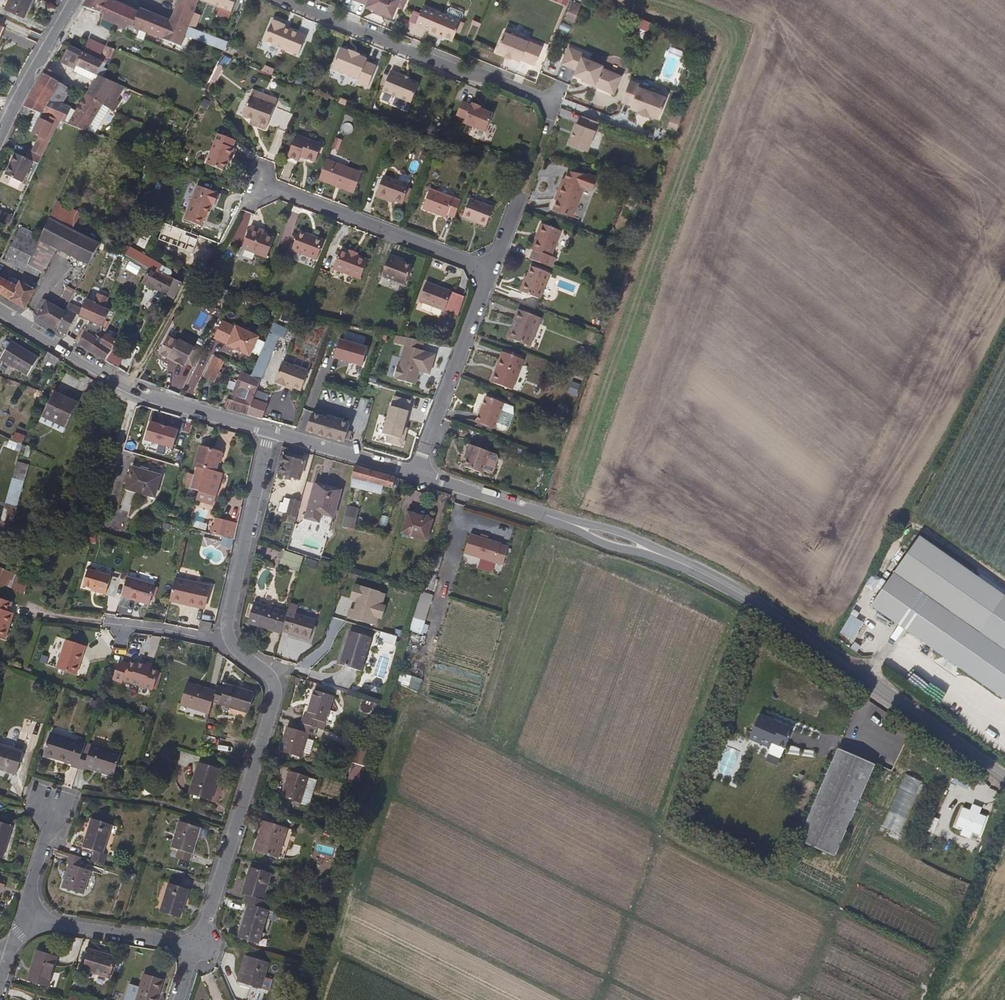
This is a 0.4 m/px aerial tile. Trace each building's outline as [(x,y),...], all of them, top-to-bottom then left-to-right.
[(28,0),(5,0),(2,9),(21,17),(28,0)] [(150,13),(138,9),(136,11),(110,0),(86,0),(81,7),(102,15),(100,20),(124,29),(124,32),(137,37),(139,30),(143,31),(150,13)] [(196,0),(175,0),(173,4),(167,20),(185,27),(186,25),(190,16),(192,10),(196,0)] [(233,0),(204,0),(230,10),(233,0)] [(404,0),(351,0),(364,5),(363,7),(391,18),(395,6),(401,8),(404,0)] [(451,40),(459,20),(421,5),(414,25),(427,30),(427,33),(435,36),(436,34),(451,40)] [(161,17),(150,13),(143,31),(153,35),(162,39),(171,43),(170,47),(175,49),(176,49),(177,49),(183,34),(185,27),(167,20),(161,17)] [(296,53),(303,34),(281,25),(282,23),(280,19),(274,16),(270,18),(269,18),(261,38),(296,53)] [(226,40),(186,25),(185,27),(183,34),(187,36),(222,48),(226,40)] [(534,64),(541,45),(502,30),(495,50),(519,60),(520,58),(534,64)] [(619,77),(621,72),(606,66),(607,63),(601,61),(581,53),(583,50),(575,47),(568,44),(561,62),(575,68),(574,72),(585,76),(594,80),(593,82),(598,84),(605,87),(606,83),(616,87),(619,77)] [(103,62),(81,52),(67,46),(59,62),(73,68),(75,65),(89,71),(88,75),(97,79),(87,94),(104,104),(111,109),(115,111),(120,103),(117,100),(126,87),(99,75),(97,73),(103,62)] [(108,57),(112,49),(104,46),(100,55),(104,57),(108,57)] [(366,84),(374,63),(362,58),(362,55),(357,53),(357,52),(346,48),(346,49),(337,46),(330,66),(350,74),(356,76),(355,79),(366,84)] [(41,113),(58,82),(53,78),(55,72),(46,67),(42,75),(35,86),(27,100),(23,107),(35,111),(41,113)] [(410,101),(417,81),(402,75),(403,73),(389,68),(381,88),(410,101)] [(660,108),(666,93),(638,82),(640,80),(630,76),(622,98),(631,101),(630,104),(638,107),(638,109),(654,115),(654,114),(658,115),(660,108)] [(63,122),(70,109),(60,103),(68,88),(58,82),(41,113),(59,120),(63,122)] [(87,130),(104,104),(87,94),(68,124),(87,130)] [(261,127),(271,103),(248,94),(240,114),(246,117),(254,119),(252,123),(261,127)] [(484,130),(492,111),(479,106),(480,104),(471,101),(471,103),(461,99),(455,113),(464,117),(463,121),(484,130)] [(95,133),(111,109),(104,104),(87,130),(95,133)] [(31,133),(41,113),(35,111),(25,130),(31,133)] [(586,148),(597,118),(581,112),(578,120),(575,119),(568,141),(586,148)] [(667,129),(676,132),(682,115),(673,112),(667,129)] [(38,164),(59,120),(41,113),(31,133),(38,136),(32,150),(29,148),(25,158),(32,161),(38,164)] [(232,155),(235,147),(233,146),(233,144),(235,138),(216,130),(205,161),(224,168),(229,154),(232,155)] [(316,159),(322,141),(296,132),(288,154),(295,157),(297,152),(316,159)] [(23,183),(32,161),(25,158),(14,153),(4,175),(23,183)] [(354,191),(362,171),(349,166),(335,160),(326,157),(318,177),(354,191)] [(402,201),(409,183),(395,178),(384,174),(377,194),(393,201),(394,198),(402,201)] [(571,215),(575,202),(582,184),(560,177),(555,192),(557,193),(555,199),(551,208),(571,215)] [(205,217),(210,204),(212,205),(218,192),(196,184),(183,219),(199,225),(202,218),(205,217)] [(454,214),(461,198),(429,186),(421,206),(446,215),(447,212),(454,214)] [(486,225),(493,206),(469,197),(463,215),(486,225)] [(99,240),(75,229),(83,210),(56,198),(43,228),(30,257),(28,262),(44,272),(56,247),(89,262),(99,240)] [(12,216),(0,210),(0,220),(7,223),(9,224),(12,216)] [(549,253),(559,227),(538,220),(534,231),(537,232),(532,247),(549,253)] [(184,251),(190,232),(162,222),(155,240),(184,251)] [(264,230),(250,224),(249,228),(263,233),(264,233),(264,230)] [(264,256),(272,236),(264,233),(263,233),(249,228),(242,247),(264,256)] [(317,260),(324,240),(298,229),(290,249),(317,260)] [(532,247),(537,232),(534,231),(529,246),(532,247)] [(28,262),(30,257),(9,247),(4,258),(25,268),(28,262)] [(360,278),(367,258),(357,254),(356,256),(347,253),(348,251),(339,248),(332,267),(360,278)] [(173,298),(181,282),(157,271),(160,263),(141,253),(139,256),(135,254),(133,259),(148,267),(141,283),(173,298)] [(405,284),(411,266),(402,262),(396,260),(398,256),(389,253),(381,275),(405,284)] [(35,289),(44,272),(28,262),(25,268),(19,281),(35,289)] [(130,262),(127,269),(137,274),(140,267),(130,262)] [(538,296),(548,270),(529,263),(525,274),(519,289),(538,296)] [(519,289),(525,274),(521,272),(516,289),(519,289)] [(33,294),(35,289),(19,281),(17,285),(0,277),(0,295),(24,310),(33,294)] [(444,312),(452,291),(425,281),(418,301),(444,312)] [(55,329),(65,312),(45,299),(35,317),(55,329)] [(102,326),(107,308),(104,306),(87,300),(82,310),(79,316),(102,326)] [(79,316),(82,310),(69,304),(65,312),(55,329),(66,336),(76,315),(79,316)] [(529,343),(539,315),(516,307),(512,318),(515,320),(508,336),(529,343)] [(110,321),(112,316),(114,311),(107,308),(102,326),(103,326),(106,325),(108,323),(110,321)] [(508,336),(515,320),(512,318),(505,335),(508,336)] [(105,361),(113,344),(123,322),(115,319),(103,344),(96,341),(91,352),(105,361)] [(260,336),(237,325),(237,327),(223,320),(215,337),(228,345),(229,344),(251,356),(260,336)] [(96,341),(98,336),(83,329),(77,343),(91,352),(96,341)] [(34,354),(7,336),(4,342),(0,340),(0,347),(0,348),(0,357),(23,371),(34,354)] [(194,366),(202,348),(197,345),(195,347),(180,339),(179,341),(169,336),(161,351),(161,355),(167,358),(170,357),(176,361),(175,362),(184,367),(184,365),(186,365),(187,363),(194,366)] [(260,378),(273,350),(279,352),(283,343),(268,336),(251,373),(260,378)] [(425,341),(406,337),(404,345),(406,346),(401,366),(398,365),(395,377),(397,378),(397,379),(416,384),(419,373),(423,371),(431,373),(436,354),(425,351),(426,351),(422,350),(425,341)] [(368,348),(339,341),(334,362),(362,369),(368,348)] [(118,368),(125,350),(113,344),(105,361),(118,368)] [(515,384),(525,353),(504,345),(498,361),(502,363),(496,377),(515,384)] [(51,371),(56,358),(45,351),(38,366),(51,371)] [(215,374),(222,359),(214,354),(207,369),(215,374)] [(496,377),(502,363),(498,361),(493,376),(496,377)] [(299,391),(307,372),(283,362),(274,382),(285,387),(286,385),(291,387),(299,391)] [(253,397),(260,378),(251,373),(239,367),(236,379),(239,381),(236,390),(253,397)] [(212,381),(215,374),(207,369),(203,376),(212,381)] [(247,414),(253,397),(236,390),(233,400),(229,399),(227,408),(247,414)] [(65,428),(76,403),(51,393),(41,418),(65,428)] [(495,429),(505,401),(486,394),(475,422),(495,429)] [(346,434),(349,422),(333,418),(334,414),(329,413),(327,420),(314,417),(310,432),(349,443),(351,436),(346,434)] [(410,457),(418,433),(386,423),(381,442),(379,448),(410,457)] [(12,440),(15,432),(6,429),(5,431),(3,437),(12,440)] [(22,445),(25,437),(15,432),(12,440),(22,445)] [(200,487),(214,442),(201,439),(196,458),(198,459),(192,480),(195,481),(195,486),(200,487)] [(379,448),(381,442),(374,440),(372,450),(378,452),(379,448)] [(219,487),(224,466),(218,464),(223,445),(214,442),(200,487),(202,488),(204,483),(219,487)] [(482,469),(489,451),(490,450),(480,446),(468,442),(462,456),(465,458),(462,466),(481,473),(482,469)] [(493,470),(498,457),(497,454),(489,451),(482,469),(489,472),(490,472),(493,470)] [(300,482),(305,462),(283,456),(278,476),(300,482)] [(161,475),(132,467),(130,474),(159,480),(161,475)] [(392,492),(396,479),(372,472),(357,467),(354,480),(392,492)] [(154,497),(159,480),(130,474),(127,488),(154,497)] [(332,516),(341,490),(315,481),(304,516),(318,520),(321,513),(332,516)] [(298,512),(302,496),(291,493),(287,509),(298,512)] [(361,526),(364,513),(350,509),(353,500),(349,499),(344,521),(361,526)] [(204,533),(210,513),(194,508),(187,529),(204,533)] [(427,539),(434,517),(409,509),(402,531),(427,539)] [(225,539),(229,525),(220,522),(217,536),(225,539)] [(463,555),(503,567),(509,547),(469,535),(463,555)] [(894,572),(1004,649),(1004,595),(919,536),(894,572)] [(279,567),(299,571),(302,557),(282,552),(279,567)] [(104,594),(110,574),(86,568),(81,585),(90,588),(95,589),(94,592),(104,594)] [(22,591),(26,577),(0,569),(0,584),(22,591)] [(894,572),(871,606),(1004,699),(1004,649),(894,572)] [(151,594),(153,584),(126,576),(120,594),(127,596),(127,598),(148,604),(151,594)] [(207,605),(212,585),(176,576),(171,599),(182,602),(182,599),(207,605)] [(386,593),(354,583),(349,599),(353,601),(348,617),(376,626),(378,618),(381,619),(386,605),(383,604),(386,593)] [(423,635),(431,595),(423,593),(415,634),(423,635)] [(207,605),(182,599),(182,602),(207,607),(207,605)] [(282,630),(285,618),(287,614),(253,603),(246,624),(280,634),(282,630)] [(5,638),(12,611),(8,610),(1,637),(5,638)] [(309,640),(315,621),(294,615),(292,620),(285,618),(282,630),(287,632),(288,634),(309,640)] [(851,615),(840,632),(852,640),(863,623),(851,615)] [(212,633),(214,622),(205,619),(203,630),(212,633)] [(363,673),(372,638),(349,632),(341,666),(363,673)] [(378,641),(394,646),(397,638),(381,633),(378,641)] [(50,659),(58,661),(62,643),(54,641),(50,659)] [(77,676),(84,646),(64,641),(57,670),(77,676)] [(153,690),(159,673),(152,670),(146,668),(147,666),(138,662),(136,665),(130,663),(128,666),(119,662),(113,679),(122,683),(123,680),(137,685),(153,690)] [(152,670),(154,664),(148,662),(147,666),(146,668),(152,670)] [(212,703),(215,692),(186,683),(178,705),(208,714),(210,708),(212,703)] [(247,713),(254,693),(224,685),(223,688),(217,687),(215,692),(212,703),(247,713)] [(321,722),(329,695),(312,689),(304,716),(302,715),(299,722),(313,727),(315,720),(321,722)] [(760,713),(749,739),(769,747),(771,742),(784,748),(793,726),(760,713)] [(300,758),(308,735),(310,735),(313,727),(299,722),(298,722),(295,730),(286,727),(278,751),(300,758)] [(989,736),(1004,747),(1004,737),(993,729),(989,736)] [(84,749),(76,747),(78,741),(51,732),(44,754),(70,762),(71,765),(78,768),(84,749)] [(24,750),(0,742),(0,769),(16,773),(24,750)] [(113,777),(120,754),(92,745),(90,751),(84,749),(78,768),(85,770),(86,768),(113,777)] [(714,772),(729,778),(740,752),(726,746),(714,772)] [(875,764),(838,748),(798,840),(835,856),(875,764)] [(211,801),(221,769),(198,762),(188,794),(211,801)] [(299,805),(308,778),(286,771),(277,798),(299,805)] [(900,835),(922,782),(904,775),(882,827),(900,835)] [(103,852),(112,824),(91,818),(82,846),(95,850),(92,860),(100,862),(105,864),(109,854),(103,852)] [(273,856),(283,826),(261,819),(252,849),(273,856)] [(14,824),(0,820),(0,855),(3,856),(14,824)] [(190,861),(200,827),(179,820),(171,847),(176,848),(174,856),(190,861)] [(84,894),(92,870),(80,866),(83,857),(74,854),(70,853),(67,863),(73,865),(66,888),(84,894)] [(262,898),(271,872),(248,864),(240,892),(244,893),(241,901),(248,903),(264,907),(267,900),(262,898)] [(181,917),(190,888),(170,882),(160,911),(181,917)] [(259,944),(269,909),(264,907),(248,903),(242,923),(237,937),(259,944)] [(48,983),(58,951),(36,945),(27,976),(48,983)] [(109,976),(115,954),(88,946),(82,967),(109,976)] [(239,983),(247,956),(243,955),(235,981),(239,983)] [(266,977),(270,960),(247,956),(239,983),(268,991),(273,979),(266,977)] [(162,975),(142,970),(134,999),(139,999),(155,999),(162,975)] [(213,999),(223,999),(219,990),(210,994),(213,999)]
